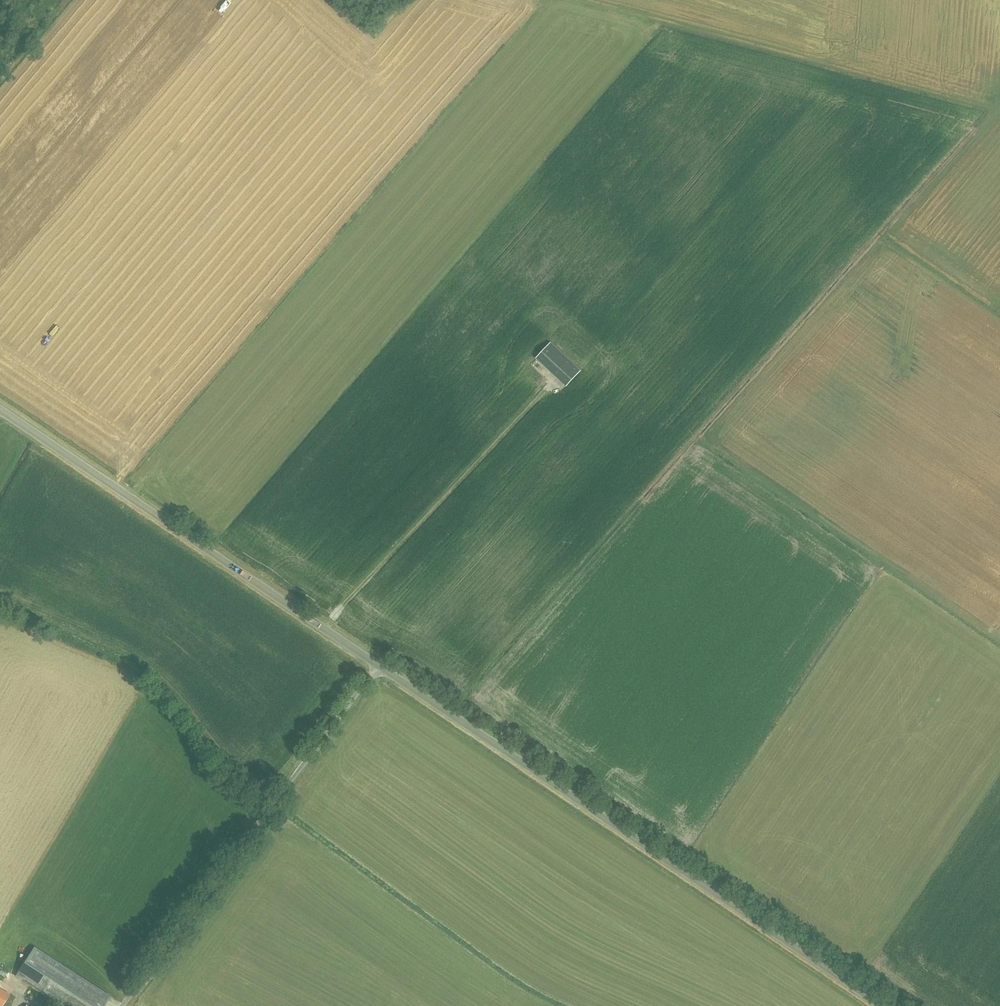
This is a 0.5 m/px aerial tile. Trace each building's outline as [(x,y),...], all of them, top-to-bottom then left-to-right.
[(581,371),(551,344),(537,359),(567,387),(581,371)] [(93,412),(103,417),(109,406),(99,401),(93,412)] [(111,996),(81,977),(34,947),(16,976),(63,1005),(104,1005),(111,996)] [(0,988),(0,1005),(2,1005),(10,995),(0,988)]
